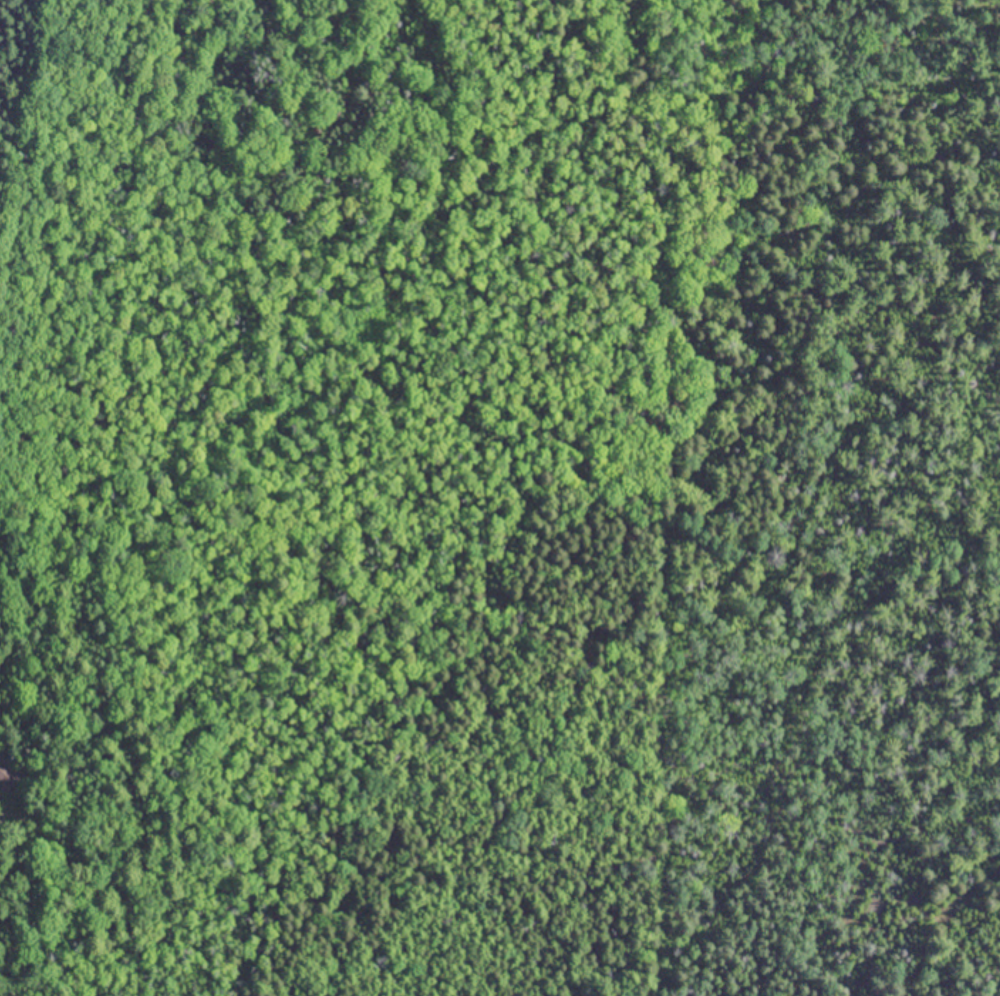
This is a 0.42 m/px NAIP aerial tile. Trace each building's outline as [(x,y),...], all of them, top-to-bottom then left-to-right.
[(5,793),(23,774),(0,753),(0,788),(5,793)]
